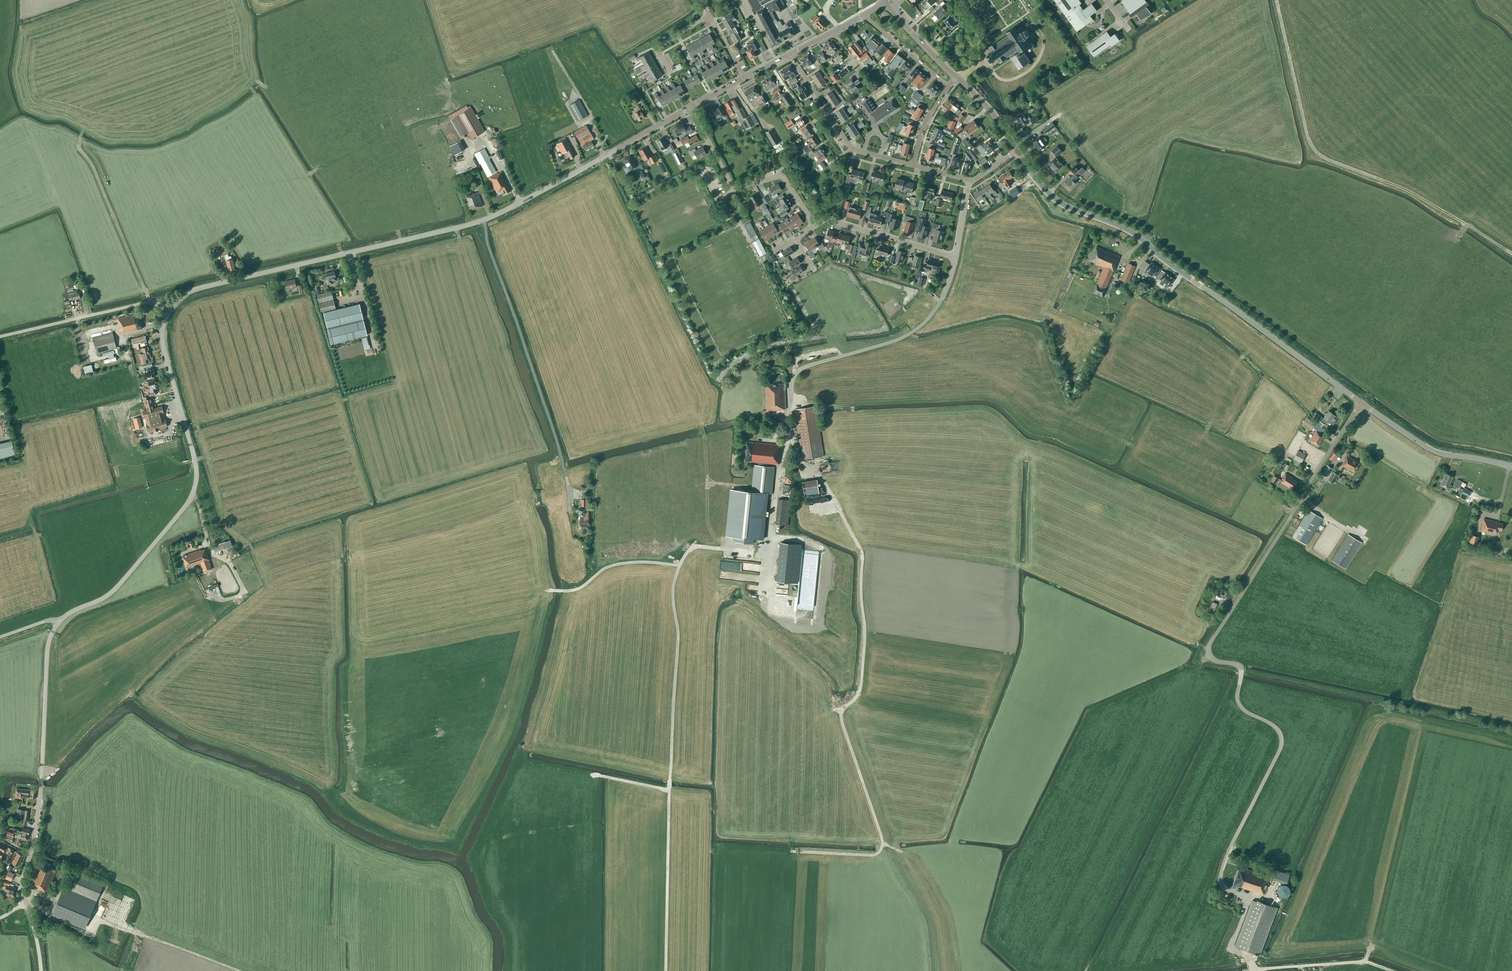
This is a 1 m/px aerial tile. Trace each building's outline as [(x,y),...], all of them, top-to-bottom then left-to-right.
[(779,21),(777,22),(773,14),(773,11),(775,10),(781,11),(783,6),(785,5),(782,0),(748,0),(753,9),(752,10),(754,15),(757,13),(775,46),(782,42),(782,41),(788,38),(789,38),(796,34),(789,22),(782,26),(780,21),(779,21)] [(1077,31),(1093,19),(1090,15),(1096,11),(1091,4),(1083,10),(1079,5),(1081,3),(1079,0),(1054,0),(1077,31)] [(1149,5),(1145,0),(1123,0),(1121,1),(1130,14),(1133,12),(1135,15),(1136,14),(1140,20),(1151,13),(1147,7),(1149,5)] [(947,12),(946,10),(948,7),(945,3),(934,13),(939,19),(947,12)] [(731,12),(721,18),(724,24),(732,20),(729,15),(732,14),(731,12)] [(949,17),(944,22),(951,29),(956,25),(954,23),(958,20),(953,15),(950,18),(949,17)] [(821,16),(814,22),(822,31),(829,25),(821,16)] [(736,20),(735,18),(732,20),(724,24),(728,30),(735,26),(733,22),(736,20)] [(738,24),(735,26),(728,30),(731,36),(739,32),(736,28),(739,26),(738,24)] [(1025,50),(1027,53),(1034,48),(1033,45),(1030,40),(1036,37),(1032,31),(1029,32),(1028,30),(1026,29),(1023,30),(1021,27),(1016,31),(1013,27),(1006,32),(1008,35),(996,43),(996,42),(989,47),(992,51),(991,52),(987,55),(987,56),(986,57),(990,61),(991,61),(995,58),(995,59),(996,58),(999,63),(1006,58),(1006,57),(1011,54),(1013,56),(1011,57),(1016,64),(1015,65),(1017,68),(1018,68),(1019,68),(1024,65),(1026,67),(1030,65),(1028,62),(1029,61),(1023,51),(1025,50)] [(743,32),(742,30),(739,32),(731,36),(735,43),(742,39),(740,34),(743,32)] [(1110,36),(1107,31),(1086,46),(1093,56),(1110,44),(1111,46),(1119,40),(1117,37),(1118,36),(1115,33),(1110,36)] [(714,43),(709,34),(705,37),(712,49),(713,48),(712,45),(714,43)] [(874,52),(875,51),(881,43),(873,36),(866,45),(867,46),(866,47),(869,51),(869,52),(872,55),(875,53),(874,52)] [(705,37),(700,39),(705,48),(708,47),(710,50),(712,49),(705,37)] [(705,48),(700,39),(695,42),(702,54),(704,53),(702,50),(705,48)] [(766,50),(761,39),(759,40),(757,40),(763,51),(766,50)] [(753,49),(757,47),(753,40),(747,43),(748,45),(746,46),(749,50),(747,51),(751,59),(757,55),(753,49)] [(862,48),(857,41),(853,44),(862,56),(866,52),(868,51),(864,46),(862,48)] [(702,54),(695,42),(691,45),(696,54),(698,52),(700,56),(702,54)] [(825,52),(829,48),(830,50),(835,46),(831,42),(828,43),(827,42),(825,43),(826,44),(826,45),(822,47),(825,51),(824,51),(825,52)] [(882,56),(888,49),(881,43),(875,51),(882,56)] [(860,57),(863,61),(869,57),(866,52),(862,56),(853,44),(849,48),(858,59),(860,57)] [(693,55),(696,54),(691,45),(686,47),(687,50),(684,52),(688,59),(691,58),(693,60),(695,59),(693,55)] [(830,50),(829,48),(825,52),(827,54),(828,54),(829,55),(830,54),(832,56),(838,50),(835,46),(830,50)] [(889,60),(894,54),(889,50),(883,56),(886,58),(883,61),(884,61),(885,61),(887,63),(889,60)] [(807,64),(809,66),(814,63),(817,69),(820,67),(819,66),(821,65),(821,63),(827,59),(822,51),(815,56),(818,60),(816,61),(816,62),(814,63),(808,55),(800,60),(804,67),(807,64)] [(641,59),(642,62),(651,57),(648,52),(636,59),(637,61),(641,59)] [(834,58),(839,64),(845,58),(840,52),(837,55),(834,58)] [(898,70),(901,66),(906,61),(904,59),(897,53),(887,65),(883,70),(888,73),(887,74),(891,78),(898,70)] [(641,69),(654,62),(651,57),(642,62),(644,65),(640,67),(641,69)] [(715,60),(717,64),(718,64),(723,72),(729,69),(724,60),(719,63),(717,59),(715,60)] [(906,61),(901,66),(908,71),(912,66),(906,61)] [(647,71),(656,66),(654,62),(641,69),(642,71),(646,69),(647,71)] [(709,63),(712,67),(713,67),(718,75),(723,72),(718,64),(717,64),(714,66),(711,62),(709,63)] [(704,66),(706,70),(707,70),(712,79),(718,75),(713,67),(712,67),(708,69),(706,65),(704,66)] [(646,78),(659,71),(656,66),(647,71),(649,74),(645,76),(646,78)] [(793,70),(790,66),(780,72),(785,80),(791,77),(792,78),(796,76),(792,70),(793,70)] [(712,79),(707,70),(706,70),(703,72),(700,68),(698,69),(701,74),(702,73),(706,82),(712,79)] [(830,76),(835,83),(849,72),(846,68),(837,75),(835,72),(830,76)] [(915,68),(910,75),(913,78),(914,79),(920,72),(915,68)] [(653,81),(662,76),(659,71),(646,78),(648,80),(651,78),(653,81)] [(811,76),(815,82),(822,77),(818,71),(811,76)] [(911,83),(919,90),(928,78),(921,72),(911,83)] [(688,75),(690,78),(694,85),(701,82),(696,74),(692,77),(690,74),(688,75)] [(858,83),(860,82),(858,79),(856,81),(853,76),(843,84),(852,95),(861,88),(858,83)] [(688,89),(694,85),(690,78),(686,80),(684,77),(682,78),(688,89)] [(764,87),(764,88),(766,92),(773,88),(773,87),(775,86),(775,85),(771,77),(762,82),(764,87)] [(819,88),(826,83),(822,77),(815,82),(819,88)] [(891,84),(896,87),(901,81),(897,78),(891,84)] [(673,89),(674,88),(679,97),(685,94),(680,85),(675,88),(673,83),(671,84),(673,89)] [(929,88),(927,91),(934,97),(941,90),(936,86),(933,83),(929,88)] [(800,94),(803,99),(810,95),(807,91),(808,90),(804,84),(798,88),(801,94),(800,94)] [(674,88),(673,89),(670,91),(667,86),(665,88),(668,92),(669,91),(674,100),(679,97),(674,88)] [(744,92),(749,99),(759,93),(755,86),(744,92)] [(776,100),(778,98),(778,97),(782,94),(780,91),(781,91),(779,87),(773,91),(775,94),(772,97),(772,99),(774,101),(776,100)] [(871,97),(874,101),(889,92),(886,87),(871,97)] [(662,89),(660,91),(662,95),(663,94),(668,103),(674,100),(669,91),(668,92),(664,94),(662,89)] [(924,97),(922,96),(917,91),(912,97),(919,103),(924,97)] [(632,94),(636,101),(640,99),(635,92),(632,94)] [(832,92),(825,96),(828,102),(836,97),(832,92)] [(658,98),(662,106),(668,103),(663,94),(662,95),(659,97),(656,93),(654,94),(657,98),(658,98)] [(781,96),(789,108),(794,105),(786,93),(781,96)] [(760,96),(764,104),(768,101),(764,94),(760,96)] [(832,108),(839,103),(836,97),(828,102),(832,108)] [(955,102),(948,97),(945,102),(952,107),(955,102)] [(729,115),(736,112),(738,116),(740,121),(740,120),(745,130),(758,123),(753,113),(747,117),(742,108),(740,109),(735,98),(730,101),(725,104),(728,110),(727,111),(729,115)] [(863,103),(875,123),(897,108),(892,100),(885,104),(885,103),(876,109),(869,99),(863,103)] [(913,99),(910,103),(915,107),(919,103),(913,99)] [(569,105),(578,121),(587,115),(578,100),(569,105)] [(950,110),(952,107),(945,102),(941,107),(948,112),(950,110)] [(960,106),(955,102),(952,107),(950,110),(957,115),(961,111),(958,109),(960,106)] [(467,106),(448,116),(460,137),(467,133),(471,139),(485,131),(472,108),(469,109),(467,106)] [(714,120),(715,122),(721,119),(720,118),(726,115),(721,106),(715,109),(715,110),(709,113),(714,120)] [(842,108),(836,112),(840,117),(846,113),(848,112),(853,108),(852,106),(844,111),(842,108)] [(637,118),(638,121),(644,117),(639,108),(636,110),(637,112),(634,113),(635,115),(632,117),(634,120),(637,118)] [(918,120),(921,115),(911,110),(910,112),(912,113),(913,113),(914,113),(913,117),(918,120)] [(843,122),(849,118),(846,113),(840,117),(843,122)] [(1016,118),(1022,127),(1029,123),(1028,123),(1031,121),(1033,124),(1039,121),(1036,115),(1030,119),(1029,117),(1026,119),(1023,114),(1016,118)] [(796,122),(798,125),(795,127),(797,130),(800,128),(806,124),(802,118),(796,122)] [(794,125),(791,120),(785,124),(788,129),(794,125)] [(947,127),(953,130),(956,122),(950,120),(947,127)] [(978,127),(974,120),(963,129),(960,126),(954,130),(958,134),(960,132),(963,135),(967,132),(968,134),(978,127)] [(852,123),(846,127),(849,132),(863,123),(862,121),(857,124),(854,126),(852,123)] [(688,123),(674,131),(677,136),(685,132),(686,135),(691,132),(690,129),(691,129),(688,123)] [(863,123),(849,132),(853,137),(855,136),(859,133),(857,130),(860,129),(865,125),(863,123)] [(1042,128),(1045,133),(1055,128),(1053,123),(1042,128)] [(586,125),(574,132),(581,144),(580,145),(582,148),(584,147),(586,150),(594,146),(591,142),(591,141),(593,139),(586,125)] [(800,130),(806,139),(813,134),(807,125),(800,130)] [(898,126),(897,129),(902,130),(905,132),(905,131),(907,131),(905,135),(911,137),(913,132),(898,126)] [(941,136),(944,137),(945,136),(942,134),(941,133),(942,130),(936,127),(933,133),(940,136),(941,136)] [(765,133),(773,146),(780,143),(772,129),(765,133)] [(940,136),(933,133),(931,138),(937,141),(940,136)] [(688,142),(690,146),(699,141),(696,135),(689,139),(687,136),(681,139),(683,144),(688,142)] [(801,151),(803,154),(813,148),(816,146),(819,144),(814,135),(807,140),(810,144),(801,151)] [(564,136),(555,141),(557,144),(562,154),(563,153),(566,158),(569,156),(570,159),(575,156),(571,149),(571,148),(566,139),(564,136)] [(1046,146),(1043,143),(1047,141),(1044,138),(1041,140),(1039,137),(1032,142),(1039,151),(1046,146)] [(671,148),(672,150),(676,148),(673,142),(669,144),(670,145),(667,147),(663,138),(657,141),(661,150),(666,148),(668,150),(671,148)] [(449,146),(454,155),(465,150),(460,140),(449,146)] [(980,145),(977,148),(984,157),(987,154),(988,155),(994,150),(991,144),(989,141),(981,146),(980,145)] [(812,159),(816,156),(819,161),(825,157),(824,155),(826,154),(821,146),(817,149),(813,152),(812,150),(808,153),(812,159)] [(1057,157),(1062,152),(1057,146),(1051,151),(1057,157)] [(639,151),(644,161),(647,159),(648,161),(650,160),(652,163),(658,160),(654,154),(651,156),(648,153),(649,152),(646,147),(639,151)] [(907,156),(908,150),(898,147),(897,150),(900,150),(902,150),(901,154),(907,156)] [(502,190),(504,194),(510,191),(506,182),(501,172),(497,174),(489,159),(490,158),(484,148),(474,154),(480,164),(487,177),(490,175),(491,177),(489,178),(497,192),(502,190)] [(695,155),(697,159),(706,154),(703,148),(696,151),(694,149),(688,152),(691,157),(695,155)] [(934,149),(929,148),(927,154),(937,156),(938,154),(935,154),(933,154),(934,149)] [(970,151),(968,152),(976,161),(978,160),(970,151)] [(678,152),(673,154),(679,165),(683,162),(678,152)] [(946,158),(937,156),(927,154),(926,159),(928,160),(932,161),(934,161),(935,158),(941,160),(939,164),(944,166),(946,158)] [(629,157),(623,160),(627,167),(624,169),(627,174),(630,172),(629,170),(634,168),(637,166),(632,157),(631,156),(629,157)] [(954,169),(958,170),(959,165),(959,163),(960,164),(961,159),(954,157),(951,168),(954,168),(954,169)] [(987,161),(984,157),(979,161),(982,165),(987,161)] [(1048,164),(1056,173),(1063,166),(1055,157),(1048,164)] [(968,161),(968,163),(965,162),(963,171),(969,172),(972,164),(972,162),(968,161)] [(662,163),(658,165),(662,172),(666,170),(662,163)] [(834,173),(839,170),(838,168),(839,168),(836,163),(830,166),(832,171),(833,171),(834,173)] [(1078,170),(1074,166),(1069,171),(1071,174),(1065,181),(1069,186),(1072,183),(1073,184),(1077,181),(1075,180),(1078,177),(1077,176),(1080,173),(1080,174),(1085,170),(1081,166),(1078,170)] [(845,183),(850,184),(850,181),(852,181),(852,182),(854,183),(855,183),(856,182),(857,182),(857,181),(858,179),(862,181),(865,170),(864,173),(853,170),(853,167),(851,175),(848,174),(845,183)] [(647,176),(643,169),(638,172),(642,178),(647,176)] [(1010,181),(1009,181),(1009,180),(1013,177),(1009,171),(998,179),(1003,187),(1005,185),(1007,188),(1012,184),(1010,181)] [(870,179),(883,182),(885,176),(872,172),(870,179)] [(901,194),(904,181),(897,179),(895,187),(899,189),(897,193),(901,194)] [(905,191),(912,193),(914,184),(904,181),(901,194),(904,195),(905,191)] [(768,194),(763,197),(767,203),(778,196),(777,193),(782,190),(778,184),(770,189),(772,193),(769,195),(768,194)] [(994,191),(990,184),(984,188),(989,194),(990,194),(993,192),(995,195),(997,194),(995,190),(994,191)] [(925,197),(932,199),(933,195),(935,189),(927,187),(925,193),(926,193),(925,197)] [(989,194),(984,188),(979,191),(984,198),(984,197),(988,195),(990,199),(992,198),(990,194),(989,194)] [(947,200),(951,201),(952,197),(953,193),(942,190),(940,197),(937,196),(935,205),(941,206),(943,199),(947,200)] [(984,197),(984,198),(979,191),(974,195),(978,201),(982,199),(985,202),(987,201),(984,197)] [(464,196),(470,211),(483,206),(478,192),(473,194),(473,193),(464,196)] [(755,208),(761,204),(762,203),(760,200),(756,194),(749,198),(755,208)] [(780,202),(782,205),(790,201),(787,196),(780,200),(779,197),(773,200),(775,203),(776,203),(777,204),(780,202)] [(908,204),(916,206),(918,198),(910,197),(908,204)] [(784,208),(781,211),(782,212),(779,214),(781,218),(788,213),(786,210),(793,206),(790,201),(782,205),(784,208)] [(850,206),(847,216),(853,218),(856,208),(850,206)] [(868,222),(874,224),(877,215),(871,213),(870,212),(872,208),(868,207),(865,217),(870,218),(868,222)] [(859,219),(862,210),(856,208),(853,218),(859,219)] [(881,213),(880,216),(877,215),(874,224),(880,226),(882,219),(887,221),(889,213),(884,211),(884,214),(881,213)] [(803,222),(798,213),(793,216),(799,225),(803,222)] [(888,220),(891,221),(889,227),(897,230),(899,220),(893,218),(894,215),(890,214),(888,220)] [(793,216),(788,219),(794,228),(799,225),(793,216)] [(906,223),(904,232),(911,234),(914,223),(912,223),(913,218),(905,216),(903,222),(906,223)] [(926,220),(920,218),(916,230),(919,231),(918,236),(925,238),(929,227),(925,226),(926,220)] [(790,231),(794,228),(788,219),(784,222),(790,231)] [(753,242),(760,256),(766,253),(750,222),(744,225),(751,238),(754,236),(757,240),(753,242)] [(790,231),(784,222),(779,225),(782,229),(785,234),(790,231)] [(773,223),(768,226),(774,235),(779,232),(778,231),(782,229),(779,225),(778,224),(775,226),(773,223)] [(944,232),(939,230),(940,225),(934,223),(932,231),(936,232),(933,241),(940,243),(942,239),(943,236),(943,235),(944,232)] [(770,238),(774,235),(768,226),(764,229),(770,238)] [(765,241),(770,238),(764,229),(759,232),(765,241)] [(832,248),(833,245),(835,237),(833,236),(834,232),(828,230),(826,239),(829,240),(827,245),(828,247),(832,248)] [(839,243),(842,244),(844,235),(839,233),(838,237),(835,237),(833,245),(838,246),(839,243)] [(848,244),(850,237),(844,235),(842,244),(845,245),(844,248),(849,250),(848,252),(852,253),(853,252),(854,246),(848,244)] [(819,244),(815,237),(810,241),(815,248),(818,247),(820,250),(822,248),(824,252),(826,250),(821,242),(819,244)] [(814,253),(812,250),(815,248),(810,241),(805,244),(810,251),(807,252),(811,258),(815,256),(814,254),(814,253)] [(859,243),(858,249),(860,250),(859,254),(868,257),(869,254),(872,244),(865,242),(864,244),(859,243)] [(876,250),(874,256),(879,258),(881,254),(887,256),(889,249),(880,246),(878,250),(876,250)] [(1118,261),(1117,260),(1119,256),(1106,250),(1105,250),(1096,246),(1090,261),(1093,262),(1092,263),(1095,265),(1096,264),(1103,268),(1093,293),(1102,297),(1113,272),(1118,261)] [(781,257),(784,262),(789,259),(787,257),(794,252),(791,247),(782,252),(784,255),(781,257)] [(226,261),(229,270),(235,269),(232,259),(231,256),(228,257),(228,254),(227,248),(218,250),(220,256),(225,255),(226,261)] [(903,259),(905,252),(898,250),(896,257),(892,255),(890,262),(895,264),(896,261),(902,263),(903,259)] [(912,266),(918,268),(922,257),(915,255),(913,260),(912,260),(912,258),(909,257),(907,263),(912,265),(912,266)] [(791,261),(789,259),(784,262),(787,267),(790,265),(792,268),(801,263),(797,257),(791,261)] [(926,271),(928,272),(930,268),(936,270),(939,262),(928,259),(927,263),(925,263),(923,270),(926,271)] [(1149,265),(1149,264),(1144,261),(1138,272),(1143,275),(1145,271),(1150,275),(1152,273),(1155,276),(1160,269),(1151,262),(1149,265)] [(1128,263),(1121,280),(1128,283),(1135,266),(1128,263)] [(799,278),(797,275),(804,271),(800,266),(792,271),(794,274),(788,277),(791,283),(799,278)] [(1165,273),(1161,270),(1155,279),(1153,282),(1155,284),(1157,281),(1163,285),(1165,283),(1169,286),(1174,279),(1165,273)] [(334,271),(325,273),(326,276),(321,277),(321,281),(327,280),(328,285),(333,284),(332,281),(336,281),(334,271)] [(285,282),(287,290),(296,288),(295,280),(285,282)] [(317,295),(321,312),(335,309),(331,291),(317,295)] [(80,298),(79,293),(77,294),(77,292),(68,294),(69,301),(80,298)] [(363,319),(359,304),(323,313),(327,328),(328,329),(327,329),(331,344),(367,335),(363,321),(363,319)] [(118,319),(122,334),(143,328),(139,313),(133,314),(134,315),(118,319)] [(93,338),(97,354),(117,349),(118,352),(121,351),(119,346),(116,347),(113,333),(93,338)] [(146,342),(145,336),(132,339),(134,348),(139,347),(138,344),(146,342)] [(148,362),(148,359),(151,358),(148,347),(142,348),(143,353),(140,354),(141,356),(140,357),(142,364),(148,362)] [(145,386),(157,383),(156,378),(153,379),(153,377),(155,376),(153,366),(145,368),(144,369),(143,368),(139,370),(139,373),(141,373),(143,372),(145,377),(147,376),(148,380),(145,381),(146,384),(145,384),(145,386)] [(154,389),(158,388),(157,383),(145,386),(146,388),(147,388),(148,391),(149,396),(156,395),(154,389)] [(785,390),(784,389),(786,389),(785,383),(765,384),(767,411),(763,411),(764,416),(771,416),(771,411),(780,410),(780,409),(786,409),(785,390)] [(154,408),(151,398),(149,399),(148,396),(144,397),(147,410),(143,411),(144,418),(145,418),(147,424),(146,425),(148,431),(152,430),(153,431),(159,430),(159,429),(167,426),(165,420),(163,413),(164,413),(162,406),(154,408)] [(816,406),(795,409),(803,459),(824,456),(816,406)] [(1321,427),(1326,420),(1329,422),(1333,425),(1338,417),(1335,415),(1329,411),(1323,418),(1324,418),(1323,419),(1321,417),(1322,417),(1316,413),(1312,418),(1317,422),(1317,423),(1321,427)] [(133,416),(135,427),(142,425),(140,414),(133,416)] [(1307,421),(1303,427),(1311,433),(1315,427),(1307,421)] [(776,432),(776,435),(784,435),(784,429),(777,428),(777,427),(773,427),(773,429),(758,429),(757,435),(773,435),(773,432),(776,432)] [(1325,436),(1316,431),(1310,441),(1319,446),(1323,439),(1325,436)] [(0,443),(0,455),(13,452),(11,441),(0,443)] [(758,466),(754,465),(752,492),(749,518),(764,520),(767,493),(772,494),(774,467),(768,466),(768,464),(779,465),(780,451),(779,450),(780,445),(747,442),(745,461),(759,463),(758,466)] [(1305,454),(1298,450),(1293,459),(1301,463),(1305,454)] [(1333,460),(1339,455),(1335,451),(1329,457),(1333,460)] [(1342,465),(1355,472),(1360,463),(1347,456),(1342,465)] [(1332,468),(1327,465),(1322,474),(1327,477),(1332,468)] [(1338,475),(1333,472),(1327,480),(1333,484),(1338,475)] [(1292,478),(1293,478),(1286,473),(1281,480),(1278,478),(1274,475),(1271,480),(1275,483),(1276,482),(1279,484),(1278,485),(1290,492),(1292,489),(1297,481),(1292,478)] [(1452,476),(1445,473),(1440,485),(1447,488),(1449,489),(1451,485),(1449,484),(1452,476)] [(818,479),(802,482),(804,494),(820,492),(818,479)] [(1453,486),(1458,489),(1462,481),(1457,479),(1453,486)] [(1465,490),(1463,489),(1461,494),(1459,497),(1466,499),(1467,496),(1468,497),(1470,491),(1466,489),(1465,490)] [(776,524),(788,525),(790,500),(778,499),(776,524)] [(588,517),(588,509),(584,509),(578,509),(578,516),(579,516),(579,521),(579,526),(588,526),(588,517)] [(1292,537),(1306,545),(1322,519),(1309,510),(1292,537)] [(1497,530),(1502,531),(1503,524),(1498,523),(1498,522),(1484,519),(1481,531),(1496,535),(1497,530)] [(1332,561),(1346,569),(1362,543),(1348,534),(1332,561)] [(1478,536),(1471,535),(1469,542),(1476,544),(1478,536)] [(213,546),(216,553),(224,550),(225,550),(228,549),(228,548),(232,546),(232,545),(230,540),(222,543),(213,546)] [(798,583),(801,544),(781,542),(777,581),(798,583)] [(187,568),(200,563),(204,572),(212,569),(209,560),(205,549),(201,550),(183,556),(187,568)] [(1221,597),(1224,599),(1229,589),(1221,585),(1215,597),(1220,599),(1221,597)] [(1207,614),(1212,616),(1217,604),(1212,602),(1207,614)] [(23,797),(35,798),(36,790),(16,788),(16,794),(13,794),(13,797),(18,798),(17,800),(22,800),(23,797)] [(15,816),(23,818),(25,811),(18,809),(15,816)] [(13,836),(20,838),(22,831),(8,827),(8,830),(7,830),(6,838),(7,840),(12,842),(13,836)] [(30,830),(23,828),(22,831),(20,838),(27,840),(30,830)] [(8,854),(4,861),(10,864),(13,858),(14,858),(14,857),(14,856),(16,852),(9,848),(6,852),(8,854)] [(12,864),(18,866),(23,855),(18,853),(12,864)] [(55,873),(57,867),(56,866),(42,860),(39,867),(38,866),(36,870),(37,870),(30,885),(34,887),(34,888),(46,893),(55,873)] [(1238,886),(1264,895),(1269,878),(1287,884),(1290,875),(1272,869),(1270,877),(1245,869),(1245,870),(1244,869),(1239,867),(1234,884),(1238,886)] [(11,881),(14,874),(8,871),(5,878),(11,881)] [(104,883),(79,872),(70,894),(62,891),(53,913),(85,927),(104,883)] [(1285,884),(1284,884),(1283,884),(1281,885),(1280,885),(1280,886),(1279,886),(1278,887),(1278,888),(1277,889),(1277,890),(1277,892),(1278,893),(1278,894),(1279,895),(1280,895),(1280,896),(1281,896),(1283,897),(1284,897),(1285,897),(1286,896),(1287,896),(1288,895),(1289,895),(1289,894),(1290,893),(1290,892),(1290,890),(1290,889),(1290,888),(1289,887),(1289,886),(1288,886),(1287,885),(1286,885),(1285,884)] [(15,892),(16,888),(5,886),(4,891),(7,892),(6,896),(15,898),(16,893),(15,892)] [(1260,955),(1277,908),(1257,900),(1257,902),(1252,900),(1235,946),(1260,955)] [(120,955),(118,961),(127,964),(129,959),(120,955)]
